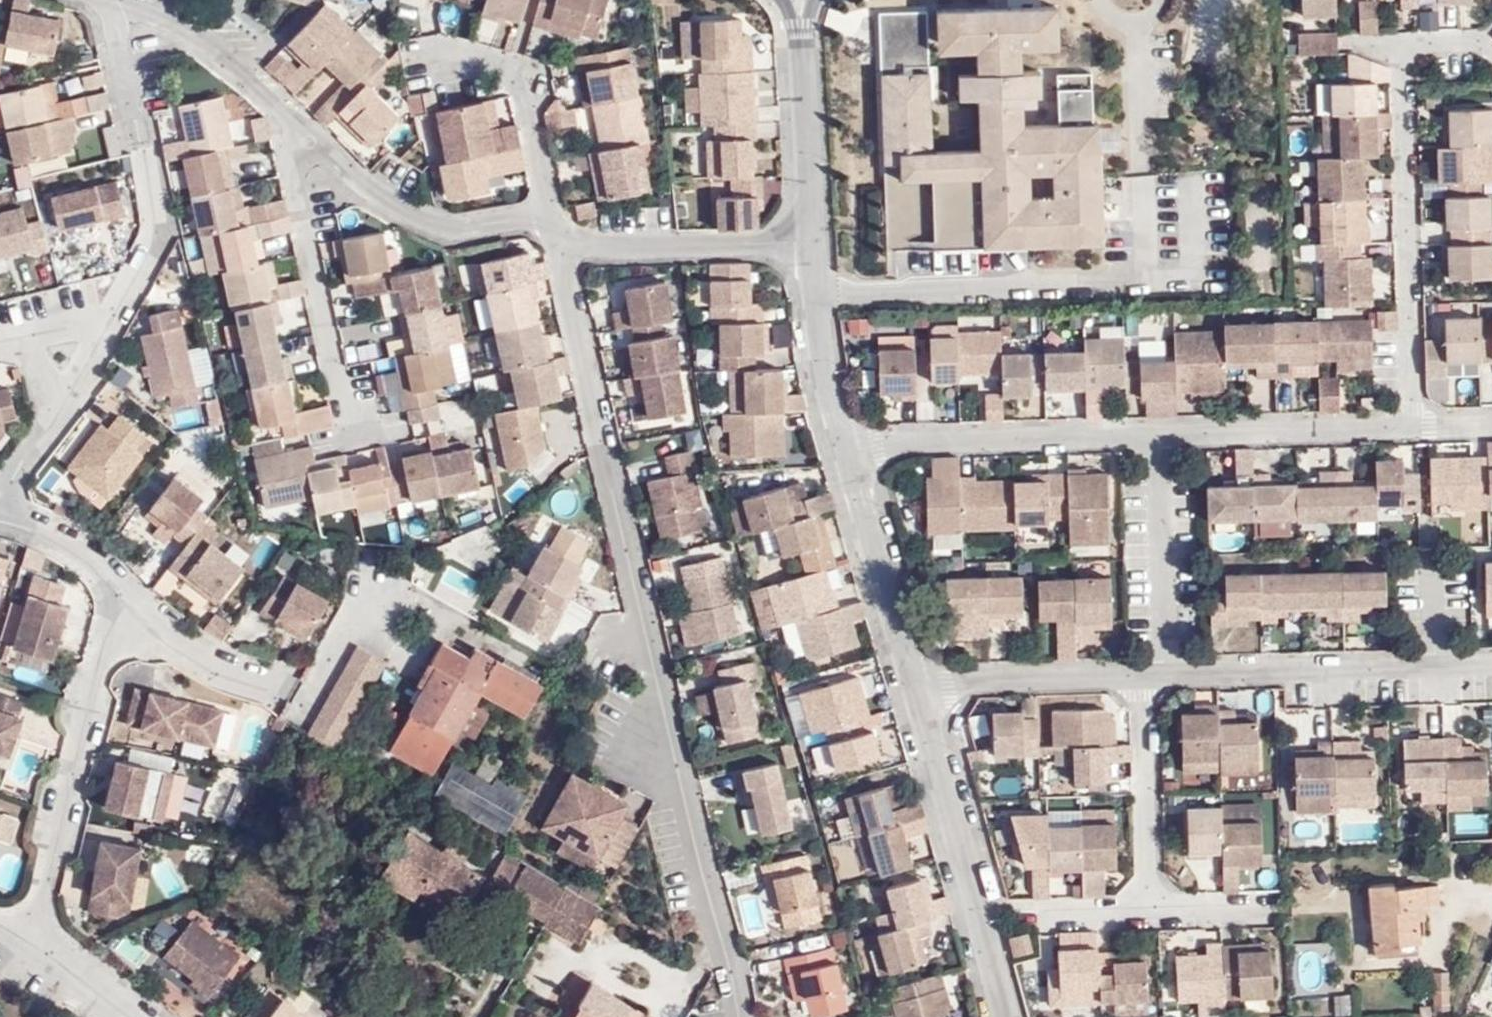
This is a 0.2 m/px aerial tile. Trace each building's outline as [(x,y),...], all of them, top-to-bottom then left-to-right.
[(30,12),(33,0),(16,0),(11,27),(8,42),(60,53),(67,19),(30,12)] [(526,0),(483,0),(482,1),(522,13),(526,0)] [(610,0),(540,0),(535,17),(549,22),(552,12),(601,27),(610,0)] [(1070,21),(938,25),(939,43),(980,43),(980,65),(962,65),(962,94),(979,94),(980,143),(933,145),(930,58),(929,0),(880,0),(881,59),(883,145),(895,145),(896,176),(931,175),(979,174),(1112,170),(1111,120),(1099,121),(1097,67),(1066,68),(1068,122),(1026,123),(1025,92),(1044,91),(1043,66),(1027,67),(1027,43),(1070,41),(1070,21)] [(938,25),(1070,21),(1069,0),(937,0),(938,25)] [(1302,15),(1338,14),(1338,0),(1301,0),(1302,15)] [(1380,0),(1362,0),(1363,22),(1381,21),(1380,0)] [(1420,0),(1399,0),(1400,12),(1421,12),(1420,0)] [(316,13),(344,41),(351,34),(324,5),(316,13)] [(583,27),(599,32),(601,27),(552,12),(549,22),(582,32),(583,27)] [(309,77),(324,61),(344,41),(316,13),(289,41),(306,59),(301,64),(298,67),(309,77)] [(737,27),(737,14),(694,15),(695,28),(737,27)] [(678,52),(696,51),(695,28),(694,15),(677,15),(678,52)] [(1192,51),(1234,51),(1233,29),(1221,29),(1221,16),(1203,16),(1204,41),(1192,41),(1192,51)] [(1335,45),(1335,23),(1301,24),(1302,46),(1335,45)] [(1,77),(8,42),(11,27),(0,25),(0,77),(1,77)] [(748,53),(747,26),(737,27),(738,53),(748,53)] [(748,53),(738,53),(737,27),(695,28),(696,51),(698,71),(749,67),(748,53)] [(345,80),(349,84),(381,51),(356,28),(351,34),(344,41),(324,61),(345,80)] [(641,86),(631,36),(577,49),(580,62),(589,60),(596,94),(641,86)] [(306,59),(289,41),(284,47),(301,64),(306,59)] [(1391,60),(1353,44),(1346,44),(1348,78),(1326,79),(1326,107),(1336,107),(1371,105),(1370,78),(1392,77),(1391,60)] [(362,83),(388,57),(381,51),(349,84),(355,90),(362,83)] [(580,62),(587,96),(594,94),(596,94),(589,60),(580,62)] [(700,111),(701,125),(720,123),(751,121),(749,67),(698,71),(699,87),(700,111)] [(54,99),(49,79),(39,81),(47,114),(10,122),(11,126),(58,116),(54,99)] [(1326,79),(1318,79),(1318,107),(1326,107),(1326,79)] [(348,97),(355,90),(349,84),(345,80),(338,87),(348,97)] [(10,122),(47,114),(39,81),(3,89),(10,122)] [(376,139),(397,117),(362,83),(355,90),(348,97),(334,112),(345,123),(350,116),(376,139)] [(652,129),(643,86),(641,86),(596,94),(594,94),(603,140),(642,131),(652,129)] [(338,87),(313,113),(324,122),(334,112),(348,97),(338,87)] [(687,112),(700,111),(699,87),(686,87),(687,112)] [(106,105),(103,89),(75,95),(78,111),(106,105)] [(497,118),(491,90),(480,93),(485,120),(497,118)] [(234,142),(221,93),(180,102),(191,151),(218,146),(230,143),(234,142)] [(485,120),(480,93),(435,102),(446,155),(519,136),(515,114),(497,118),(485,120)] [(78,111),(75,95),(54,99),(58,116),(78,111)] [(577,98),(547,103),(550,119),(580,114),(577,98)] [(1439,139),(1486,138),(1490,138),(1488,100),(1446,101),(1447,121),(1438,121),(1439,139)] [(446,155),(435,102),(426,104),(437,157),(440,156),(446,155)] [(1393,122),(1393,105),(1371,105),(1336,107),(1337,150),(1360,149),(1374,149),(1375,122),(1393,122)] [(81,127),(78,111),(58,116),(11,126),(19,160),(73,149),(71,139),(69,130),(75,128),(81,127)] [(270,134),(265,113),(250,116),(254,137),(270,134)] [(345,123),(369,146),(376,139),(350,116),(345,123)] [(721,138),(708,139),(711,175),(748,173),(746,142),(752,141),(751,121),(720,123),(721,138)] [(603,140),(592,142),(597,164),(607,162),(612,188),(652,181),(652,180),(642,132),(603,140)] [(446,155),(440,156),(449,191),(451,192),(488,183),(484,166),(523,157),(519,136),(446,155)] [(1490,138),(1486,138),(1486,156),(1480,174),(1491,174),(1491,137),(1490,138)] [(253,148),(250,138),(234,142),(230,143),(232,153),(253,148)] [(1480,174),(1486,156),(1486,138),(1439,139),(1440,173),(1452,173),(1453,189),(1483,188),(1480,174)] [(239,181),(232,153),(230,143),(218,146),(227,184),(231,183),(239,181)] [(194,191),(227,184),(218,146),(191,151),(186,153),(194,191)] [(1337,150),(1316,151),(1316,195),(1362,193),(1360,149),(1337,150)] [(602,190),(612,188),(607,162),(597,164),(602,190)] [(981,249),(1113,246),(1112,170),(979,174),(981,249)] [(712,191),(700,192),(701,230),(743,226),(742,203),(749,202),(748,173),(711,175),(712,191)] [(933,250),(981,249),(979,174),(931,175),(933,250)] [(116,216),(108,181),(42,197),(50,229),(95,218),(96,221),(116,216)] [(248,220),(240,181),(239,181),(231,183),(240,222),(248,220)] [(240,222),(231,183),(227,184),(194,191),(202,230),(240,222)] [(1483,188),(1453,189),(1449,189),(1450,238),(1491,237),(1491,188),(1483,188)] [(573,211),(591,208),(588,193),(578,195),(569,197),(573,211)] [(1363,226),(1362,193),(1316,195),(1304,195),(1305,222),(1317,222),(1317,238),(1358,237),(1368,236),(1368,226),(1364,226),(1363,226)] [(258,218),(287,211),(284,198),(251,205),(254,219),(258,218)] [(12,207),(0,211),(0,256),(22,250),(24,255),(39,250),(31,220),(17,224),(12,207)] [(261,233),(290,227),(287,211),(258,218),(260,228),(261,233)] [(248,220),(250,231),(260,228),(258,218),(254,219),(248,220)] [(256,258),(250,231),(248,220),(240,222),(202,230),(211,269),(222,266),(256,258)] [(378,227),(341,235),(332,237),(335,252),(338,252),(345,250),(349,271),(386,263),(378,227)] [(1314,257),(1322,257),(1323,306),(1373,304),(1371,255),(1359,254),(1358,237),(1317,238),(1313,238),(1314,257)] [(1450,238),(1443,239),(1444,255),(1450,256),(1451,275),(1491,274),(1491,237),(1450,238)] [(530,256),(527,243),(472,255),(479,284),(485,283),(534,272),(548,270),(544,253),(530,256)] [(386,263),(349,271),(345,250),(338,252),(345,280),(350,279),(387,271),(386,263)] [(273,279),(268,256),(261,257),(270,297),(277,295),(273,279)] [(10,266),(7,257),(0,259),(0,268),(10,266)] [(238,304),(270,297),(261,257),(256,258),(222,266),(232,305),(238,304)] [(437,300),(429,262),(387,271),(350,279),(353,293),(396,284),(402,308),(436,300),(437,300)] [(746,302),(743,262),(703,264),(706,327),(719,326),(760,325),(759,302),(746,302)] [(669,310),(663,271),(624,278),(628,299),(611,302),(614,319),(631,316),(668,310),(669,310)] [(537,286),(534,272),(485,283),(486,289),(492,318),(493,323),(536,313),(531,288),(537,286)] [(304,289),(300,273),(273,279),(277,295),(304,289)] [(492,318),(486,289),(472,292),(479,321),(492,318)] [(277,295),(270,297),(238,304),(245,342),(278,335),(275,322),(273,312),(280,311),(277,295)] [(396,324),(398,333),(401,349),(445,339),(461,336),(460,330),(455,306),(439,310),(436,300),(402,308),(383,312),(387,326),(396,324)] [(1379,324),(1398,323),(1398,304),(1379,304),(1379,324)] [(668,310),(631,316),(633,330),(627,331),(633,366),(675,358),(676,358),(668,310)] [(275,322),(283,321),(280,311),(273,312),(275,322)] [(150,318),(154,336),(142,339),(155,401),(170,398),(173,413),(199,407),(178,312),(150,318)] [(542,337),(536,313),(493,323),(502,363),(509,362),(551,351),(548,336),(542,337)] [(1482,365),(1481,330),(1480,318),(1445,319),(1445,340),(1426,341),(1426,376),(1446,375),(1446,365),(1482,365)] [(1374,324),(1374,320),(1318,321),(1319,363),(1332,362),(1340,362),(1375,361),(1374,324)] [(1254,366),(1255,378),(1277,378),(1276,321),(1223,322),(1224,327),(1225,366),(1254,366)] [(1319,363),(1318,321),(1276,321),(1277,378),(1289,377),(1290,364),(1319,363)] [(387,326),(389,335),(398,333),(396,324),(387,326)] [(768,362),(764,324),(760,325),(719,326),(722,364),(732,363),(744,363),(768,362)] [(774,361),(771,324),(764,324),(768,362),(774,361)] [(1224,327),(1174,327),(1174,351),(1175,391),(1225,390),(1225,366),(1224,327)] [(1124,328),(1085,328),(1085,345),(1085,379),(1085,413),(1102,413),(1104,413),(1103,382),(1125,383),(1124,351),(1124,328)] [(1481,330),(1482,365),(1491,365),(1491,329),(1481,330)] [(1003,348),(1003,330),(959,330),(959,341),(960,373),(1003,373),(1003,348)] [(283,362),(281,351),(278,335),(245,342),(253,380),(289,373),(294,372),(291,359),(283,362)] [(469,371),(461,336),(445,339),(452,375),(469,371)] [(395,386),(399,404),(404,403),(431,398),(428,380),(452,375),(445,339),(401,349),(408,384),(395,386)] [(960,385),(960,373),(959,341),(931,342),(932,386),(960,385)] [(898,381),(897,392),(917,393),(916,375),(915,342),(881,342),(882,382),(898,381)] [(1057,350),(1057,345),(1046,346),(1046,377),(1053,376),(1055,388),(1075,388),(1075,379),(1085,379),(1085,345),(1063,346),(1063,350),(1057,350)] [(1046,377),(1046,346),(1003,348),(1003,373),(1004,389),(1019,389),(1022,377),(1046,377)] [(565,347),(551,351),(509,362),(517,398),(534,393),(560,387),(556,368),(569,365),(565,347)] [(291,359),(289,349),(281,351),(283,362),(291,359)] [(401,349),(388,352),(395,386),(408,384),(401,349)] [(1175,391),(1174,351),(1124,351),(1125,383),(1125,384),(1138,384),(1138,392),(1150,392),(1175,391)] [(642,382),(646,407),(682,401),(675,358),(633,366),(621,367),(624,385),(642,382)] [(783,361),(774,361),(768,362),(744,363),(746,406),(786,405),(805,404),(799,379),(784,379),(783,361)] [(1340,371),(1375,370),(1375,361),(1340,362),(1340,371)] [(732,363),(734,406),(746,406),(744,363),(732,363)] [(295,371),(294,372),(289,373),(297,406),(303,404),(295,371)] [(1341,405),(1340,371),(1319,372),(1320,406),(1341,405)] [(262,401),(265,419),(280,417),(299,413),(297,406),(289,373),(253,380),(249,381),(254,403),(262,401)] [(5,433),(1,422),(16,418),(7,388),(0,390),(0,440),(5,433)] [(1151,411),(1175,410),(1175,391),(1150,392),(1151,411)] [(1004,417),(1004,392),(990,392),(990,418),(1004,417)] [(534,393),(517,398),(493,404),(506,463),(526,459),(544,440),(534,393)] [(207,400),(213,426),(227,423),(220,397),(207,400)] [(435,397),(431,398),(404,403),(407,417),(438,411),(435,397)] [(309,424),(331,418),(328,399),(303,404),(297,406),(299,413),(301,426),(309,424)] [(254,403),(257,421),(265,419),(262,401),(254,403)] [(746,406),(734,406),(727,407),(728,426),(733,426),(735,452),(788,451),(786,405),(746,406)] [(280,417),(283,429),(301,426),(299,413),(280,417)] [(109,433),(102,427),(68,471),(109,502),(142,459),(136,454),(147,440),(119,419),(109,433)] [(442,425),(425,429),(429,445),(438,487),(455,483),(476,478),(467,443),(460,444),(446,447),(445,439),(442,425)] [(284,446),(280,430),(251,436),(255,452),(284,446)] [(460,444),(458,436),(445,439),(446,447),(460,444)] [(304,455),(315,452),(312,439),(284,446),(255,452),(266,500),(278,497),(312,490),(307,466),(304,455)] [(142,459),(153,445),(147,440),(136,454),(142,459)] [(1252,468),(1252,442),(1234,443),(1234,468),(1252,468)] [(403,451),(405,460),(387,464),(393,494),(412,489),(414,493),(438,487),(429,445),(403,451)] [(344,457),(342,447),(315,452),(304,455),(307,466),(333,459),(344,457)] [(666,457),(671,477),(649,482),(663,541),(709,530),(690,451),(666,457)] [(1490,507),(1488,452),(1432,454),(1434,504),(1452,503),(1452,508),(1490,507)] [(385,501),(376,456),(346,463),(353,499),(355,507),(385,501)] [(346,463),(344,457),(333,459),(342,501),(353,499),(346,463)] [(1404,458),(1401,458),(1377,459),(1378,475),(1379,501),(1405,501),(1405,506),(1422,506),(1421,471),(1404,471),(1404,458)] [(342,501),(333,459),(307,466),(312,490),(314,498),(316,507),(342,501)] [(962,486),(962,462),(928,463),(929,486),(929,551),(964,549),(963,531),(962,486)] [(1270,467),(1252,468),(1254,512),(1297,510),(1295,476),(1271,477),(1270,467)] [(1356,467),(1335,468),(1337,510),(1380,509),(1379,501),(1378,475),(1356,475),(1356,467)] [(1318,468),(1319,476),(1295,476),(1297,510),(1337,510),(1335,468),(1318,468)] [(798,494),(793,477),(782,481),(787,497),(798,494)] [(1254,512),(1253,477),(1208,478),(1208,513),(1254,512)] [(458,495),(478,489),(476,478),(455,483),(458,495)] [(196,511),(203,502),(173,480),(149,512),(163,523),(178,534),(174,539),(186,548),(196,534),(207,520),(196,511)] [(787,497),(782,481),(747,492),(758,528),(774,524),(793,518),(787,497)] [(1109,544),(1108,481),(1068,482),(1070,517),(1072,545),(1109,544)] [(1070,517),(1068,482),(1016,484),(1018,525),(1031,524),(1036,521),(1070,517)] [(838,506),(830,484),(806,491),(813,513),(822,511),(838,506)] [(1018,525),(1016,484),(962,486),(963,531),(1018,528),(1018,525)] [(278,497),(280,506),(314,498),(312,490),(278,497)] [(806,491),(798,494),(787,497),(793,518),(813,513),(806,491)] [(740,533),(758,528),(747,492),(730,497),(740,533)] [(830,538),(822,511),(813,513),(821,541),(830,538)] [(1255,529),(1291,528),(1291,511),(1254,512),(1255,529)] [(158,530),(163,523),(149,512),(144,519),(158,530)] [(813,513),(793,518),(774,524),(782,552),(800,547),(821,541),(813,513)] [(186,548),(169,570),(183,581),(187,576),(221,601),(244,571),(196,534),(186,548)] [(821,541),(800,547),(807,572),(825,567),(838,564),(830,538),(821,541)] [(579,577),(585,566),(547,544),(530,574),(567,596),(572,599),(573,599),(584,580),(579,577)] [(740,635),(722,557),(683,566),(694,611),(701,643),(740,635)] [(1484,561),(1483,600),(1484,615),(1491,615),(1491,560),(1484,561)] [(491,608),(547,641),(565,610),(561,608),(567,596),(530,574),(516,566),(491,608)] [(836,606),(825,567),(807,572),(770,583),(746,590),(757,629),(782,622),(801,617),(836,606)] [(1362,621),(1362,598),(1384,599),(1382,571),(1341,572),(1342,618),(1342,621),(1362,621)] [(1320,617),(1342,618),(1341,572),(1301,573),(1303,607),(1316,606),(1317,615),(1320,617)] [(1279,621),(1279,609),(1303,607),(1301,573),(1257,575),(1259,621),(1279,621)] [(1029,614),(1028,575),(987,576),(988,616),(1029,614)] [(1212,622),(1259,621),(1257,575),(1227,575),(1228,596),(1211,596),(1212,622)] [(221,601),(187,576),(183,581),(217,607),(221,601)] [(989,636),(988,616),(987,576),(981,576),(981,579),(945,580),(945,629),(971,628),(971,637),(989,636)] [(1059,617),(1059,655),(1079,655),(1078,647),(1077,626),(1077,623),(1074,576),(1038,576),(1039,617),(1059,617)] [(1111,620),(1110,576),(1074,576),(1077,623),(1077,626),(1094,626),(1094,620),(1111,620)] [(63,586),(33,577),(24,606),(9,602),(0,633),(0,640),(13,644),(11,649),(51,661),(67,607),(58,605),(63,586)] [(306,645),(329,603),(284,578),(259,616),(275,625),(274,627),(306,645)] [(572,599),(567,596),(561,608),(565,610),(572,599)] [(861,641),(856,619),(870,615),(865,598),(838,606),(836,606),(801,617),(811,654),(861,641)] [(694,611),(681,614),(688,646),(701,643),(694,611)] [(811,654),(801,617),(782,622),(793,659),(811,654)] [(217,647),(227,631),(211,618),(198,635),(217,647)] [(971,637),(971,628),(945,629),(945,638),(971,637)] [(426,666),(435,670),(411,715),(452,738),(457,731),(472,705),(477,696),(524,720),(543,685),(473,646),(468,654),(442,640),(426,666)] [(336,751),(387,662),(358,646),(319,716),(308,736),(336,751)] [(720,670),(722,685),(716,686),(717,691),(725,728),(729,743),(761,736),(747,680),(758,677),(755,662),(720,670)] [(800,690),(811,731),(823,728),(830,726),(858,718),(868,715),(855,675),(800,690)] [(715,713),(719,729),(725,728),(717,691),(698,696),(703,716),(715,713)] [(22,702),(0,695),(0,755),(8,757),(22,719),(17,717),(22,702)] [(212,751),(222,714),(148,695),(146,701),(131,697),(123,728),(212,751)] [(1104,704),(1052,706),(1052,729),(1112,725),(1112,721),(1104,704)] [(471,739),(488,713),(472,705),(457,731),(471,739)] [(1040,707),(989,709),(991,733),(1040,730),(1040,707)] [(1234,712),(1234,708),(1218,708),(1219,711),(1219,717),(1219,721),(1256,720),(1257,719),(1257,711),(1234,712)] [(1219,721),(1219,717),(1219,711),(1181,713),(1184,772),(1221,770),(1220,751),(1219,721)] [(433,771),(452,738),(411,715),(393,750),(433,771)] [(872,731),(862,733),(858,718),(830,726),(823,728),(827,743),(814,746),(821,771),(879,756),(872,731)] [(1257,719),(1256,720),(1219,721),(1220,751),(1221,770),(1221,774),(1259,773),(1257,719)] [(1112,742),(1112,733),(1112,725),(1052,729),(1053,746),(1072,745),(1112,742)] [(1041,743),(1040,730),(991,733),(992,754),(1022,752),(1022,743),(1041,743)] [(1359,746),(1359,740),(1332,741),(1334,788),(1373,787),(1371,746),(1359,746)] [(1406,742),(1407,796),(1428,796),(1447,796),(1446,740),(1406,742)] [(1462,749),(1462,740),(1446,740),(1447,796),(1473,796),(1491,795),(1491,792),(1490,752),(1475,752),(1475,748),(1462,749)] [(1115,759),(1133,757),(1132,741),(1112,742),(1072,745),(1072,764),(1073,778),(1115,776),(1115,759)] [(1295,781),(1295,807),(1334,807),(1334,788),(1332,741),(1320,741),(1320,747),(1295,747),(1295,766),(1295,781)] [(797,763),(791,742),(779,745),(786,767),(797,763)] [(1053,765),(1072,764),(1072,745),(1053,746),(1053,765)] [(496,777),(505,762),(487,753),(475,775),(474,777),(491,786),(496,777)] [(792,827),(777,762),(739,771),(743,788),(744,787),(753,785),(757,804),(764,834),(792,827)] [(160,825),(172,776),(114,763),(103,811),(160,825)] [(454,763),(435,795),(505,836),(529,795),(496,777),(491,786),(474,777),(475,775),(454,763)] [(1285,781),(1295,781),(1295,766),(1285,766),(1285,781)] [(620,818),(626,806),(572,777),(544,829),(564,840),(599,858),(617,868),(638,828),(620,818)] [(184,804),(187,780),(176,778),(172,803),(184,804)] [(896,806),(889,783),(850,793),(861,832),(872,829),(900,821),(931,813),(926,798),(896,806)] [(744,787),(749,806),(757,804),(753,785),(744,787)] [(1334,807),(1374,806),(1373,787),(1334,788),(1334,807)] [(1428,796),(1428,810),(1448,809),(1447,796),(1428,796)] [(1448,812),(1473,811),(1473,796),(1447,796),(1448,809),(1448,812)] [(1206,848),(1225,847),(1223,815),(1222,798),(1187,801),(1188,843),(1206,845),(1206,848)] [(1050,869),(1049,822),(1048,812),(1011,813),(1025,867),(1033,867),(1034,896),(1051,896),(1050,869)] [(900,821),(872,829),(884,871),(919,861),(912,834),(935,827),(931,813),(900,821)] [(1225,847),(1227,888),(1244,888),(1244,856),(1266,855),(1265,813),(1223,815),(1225,847)] [(1119,862),(1119,819),(1085,820),(1085,868),(1084,894),(1104,894),(1106,863),(1119,862)] [(1085,868),(1085,820),(1049,822),(1050,869),(1085,868)] [(449,842),(443,851),(409,830),(380,878),(416,900),(421,891),(462,916),(486,877),(464,863),(469,855),(449,842)] [(557,853),(592,871),(599,858),(564,840),(557,853)] [(128,915),(138,850),(97,843),(94,861),(86,915),(116,920),(128,915)] [(495,876),(512,887),(527,862),(511,852),(495,876)] [(823,919),(808,855),(763,866),(766,882),(768,881),(775,880),(783,911),(786,928),(823,919)] [(540,923),(562,885),(527,862),(512,887),(505,900),(540,923)] [(930,895),(924,874),(917,876),(923,897),(930,895)] [(597,906),(603,894),(572,876),(565,887),(597,906)] [(890,907),(877,911),(883,927),(934,913),(958,907),(953,889),(930,895),(923,897),(917,876),(884,885),(890,907)] [(768,881),(776,913),(783,911),(775,880),(768,881)] [(1393,887),(1393,883),(1376,884),(1368,886),(1372,955),(1395,953),(1395,947),(1416,946),(1414,908),(1423,908),(1422,886),(1393,887)] [(600,908),(597,906),(565,887),(562,885),(540,923),(578,945),(600,908)] [(939,934),(934,913),(883,927),(890,947),(879,950),(886,972),(936,959),(929,936),(939,934)] [(206,1001),(238,960),(189,922),(161,959),(190,981),(187,986),(206,1001)] [(1063,1004),(1082,1002),(1104,1000),(1101,947),(1100,928),(1076,930),(1077,948),(1062,948),(1063,1004)] [(1033,931),(1013,938),(1015,958),(1038,954),(1033,931)] [(1271,985),(1267,933),(1226,936),(1229,989),(1271,985)] [(1179,946),(1181,992),(1229,989),(1226,936),(1204,937),(1204,945),(1179,946)] [(833,947),(785,959),(789,973),(802,970),(809,998),(807,998),(812,1016),(821,1016),(849,1010),(833,947)] [(1122,951),(1120,947),(1101,947),(1104,1000),(1150,994),(1147,949),(1122,951)] [(279,972),(271,966),(267,971),(268,984),(280,984),(279,972)] [(960,1001),(950,968),(897,983),(908,1016),(954,1016),(958,1016),(953,1004),(960,1001)] [(789,973),(796,1001),(807,998),(809,998),(802,970),(789,973)] [(226,978),(210,997),(220,1005),(235,986),(226,978)] [(633,1005),(592,981),(578,1003),(594,1012),(591,1016),(626,1016),(633,1005)] [(1433,1010),(1448,1010),(1446,988),(1433,988),(1433,1010)] [(267,990),(246,1016),(268,1016),(281,1001),(267,990)] [(1197,1000),(1198,1015),(1227,1014),(1227,999),(1197,1000)] [(281,1001),(268,1016),(301,1016),(281,1001)]
